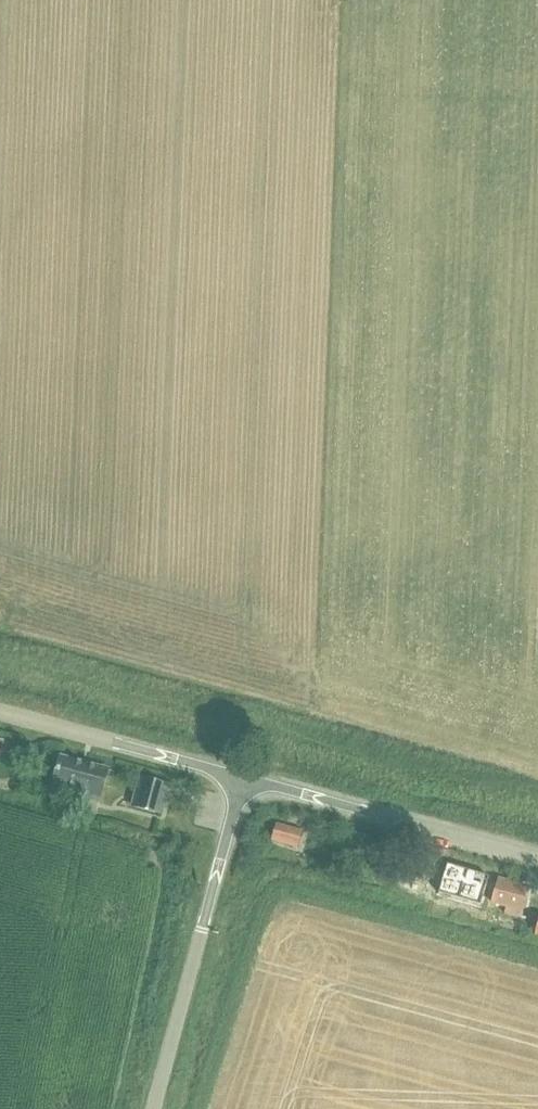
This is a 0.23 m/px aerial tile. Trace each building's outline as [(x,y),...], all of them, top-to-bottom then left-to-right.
[(72,791),(101,799),(109,771),(60,757),(51,790),(71,795),(72,791)] [(140,779),(133,807),(162,815),(169,787),(140,779)] [(304,832),(276,824),(271,841),(299,849),(304,832)] [(446,868),(438,899),(483,910),(488,890),(496,892),(493,906),(505,909),(503,914),(504,915),(519,918),(527,887),(499,880),(498,883),(490,881),(490,878),(446,868)]
